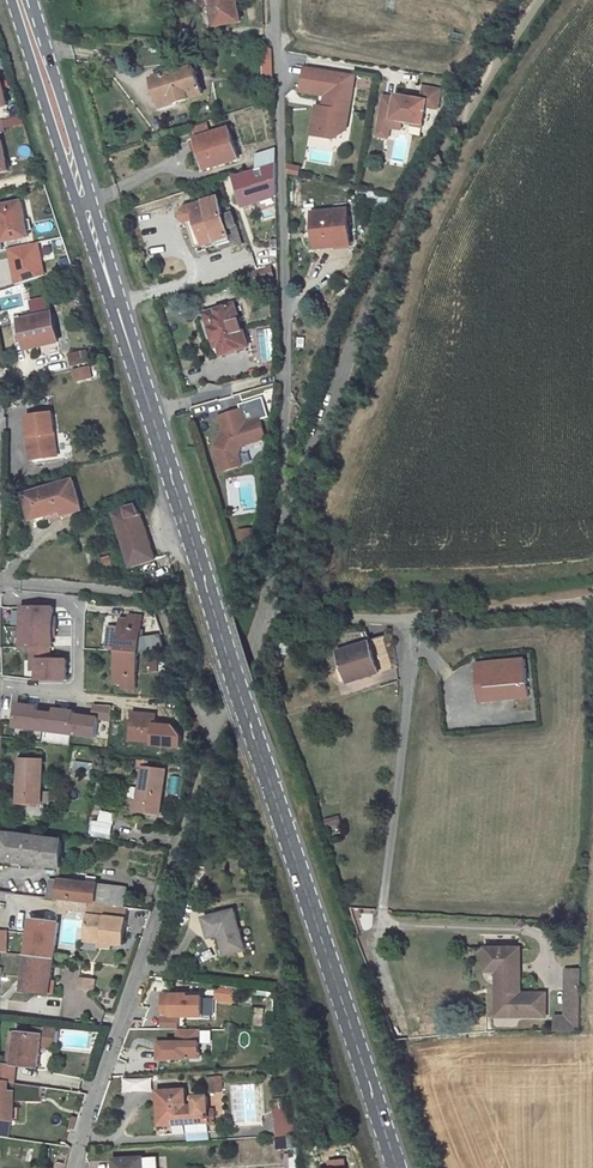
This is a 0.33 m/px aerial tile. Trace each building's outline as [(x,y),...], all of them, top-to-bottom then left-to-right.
[(237,0),(200,0),(202,8),(214,6),(217,26),(241,21),(237,0)] [(349,112),(353,87),(341,85),(343,73),(306,66),(302,91),(326,95),(324,108),(317,106),(313,135),(336,139),(341,111),(349,112)] [(203,95),(195,68),(155,80),(162,104),(175,100),(176,103),(203,95)] [(353,87),(355,74),(343,73),(341,85),(353,87)] [(439,109),(442,90),(425,87),(423,100),(417,99),(407,97),(397,95),(396,98),(385,96),(381,120),(404,124),(405,121),(424,124),(427,107),(439,109)] [(346,132),(349,112),(341,111),(336,139),(346,132)] [(24,123),(21,114),(2,119),(4,128),(24,123)] [(404,124),(381,120),(380,125),(387,126),(385,137),(389,138),(391,128),(403,130),(404,124)] [(211,135),(208,125),(195,129),(198,139),(211,135)] [(385,137),(387,126),(380,125),(378,136),(385,137)] [(31,143),(26,126),(18,128),(23,145),(31,143)] [(239,159),(230,129),(211,135),(198,139),(197,139),(206,169),(239,159)] [(1,140),(0,140),(0,172),(9,170),(1,140)] [(34,153),(31,143),(23,145),(26,155),(34,153)] [(276,149),(258,155),(257,169),(277,163),(276,149)] [(257,169),(234,176),(243,206),(269,197),(277,195),(277,163),(257,169)] [(10,183),(0,185),(0,194),(12,190),(10,183)] [(388,199),(389,195),(369,191),(367,203),(386,208),(388,199)] [(243,245),(233,215),(225,218),(223,212),(219,198),(187,208),(184,211),(183,216),(184,220),(186,222),(197,256),(209,252),(208,249),(206,245),(218,241),(219,246),(231,242),(243,245)] [(21,202),(0,206),(0,222),(1,224),(3,223),(7,241),(29,236),(27,230),(25,220),(21,202)] [(233,215),(231,209),(223,212),(225,218),(233,215)] [(351,245),(347,210),(314,213),(318,249),(351,245)] [(208,249),(219,246),(218,241),(206,245),(208,249)] [(12,268),(0,272),(0,285),(15,280),(12,268)] [(235,304),(206,313),(211,327),(217,347),(220,346),(223,355),(249,346),(235,304)] [(59,342),(52,313),(29,318),(28,314),(24,315),(25,320),(20,321),(26,346),(37,343),(38,347),(59,342)] [(217,347),(211,327),(205,329),(215,358),(223,355),(220,346),(217,347)] [(90,362),(88,351),(70,355),(72,366),(90,362)] [(217,448),(225,472),(243,466),(239,454),(243,446),(267,438),(261,419),(246,424),(242,409),(220,416),(225,431),(217,448)] [(59,456),(52,412),(27,416),(31,438),(33,438),(36,460),(59,456)] [(82,509),(73,480),(25,494),(33,520),(36,519),(38,523),(81,510),(82,509)] [(157,559),(139,506),(116,514),(133,567),(157,559)] [(257,540),(256,529),(241,530),(242,541),(257,540)] [(116,572),(110,556),(102,559),(107,575),(116,572)] [(130,619),(121,619),(121,629),(120,640),(116,684),(124,684),(124,689),(136,690),(139,653),(140,644),(142,616),(130,615),(130,619)] [(98,632),(99,622),(89,621),(88,631),(98,632)] [(121,629),(113,628),(112,640),(120,640),(121,629)] [(150,646),(151,654),(163,652),(160,634),(149,636),(150,646)] [(296,657),(299,638),(284,639),(281,654),(296,657)] [(384,668),(375,640),(333,653),(343,682),(384,668)] [(150,646),(140,644),(139,653),(151,654),(150,646)] [(159,656),(151,656),(151,672),(160,671),(159,656)] [(281,676),(285,657),(280,656),(276,675),(281,676)] [(529,697),(525,659),(475,664),(477,676),(478,676),(479,688),(478,688),(479,702),(529,697)] [(67,742),(71,718),(25,711),(22,736),(67,742)] [(157,715),(134,713),(132,741),(155,743),(155,741),(155,731),(157,715)] [(181,714),(168,715),(171,731),(172,736),(172,737),(184,735),(181,714)] [(171,731),(155,731),(155,741),(166,742),(167,736),(172,736),(171,731)] [(194,763),(196,751),(187,750),(185,762),(194,763)] [(43,760),(21,760),(20,803),(32,804),(43,804),(43,760)] [(95,765),(73,762),(72,772),(94,774),(95,765)] [(166,771),(144,768),(139,811),(161,814),(166,771)] [(342,823),(340,816),(325,820),(327,827),(342,823)] [(114,825),(96,822),(94,831),(112,834),(114,825)] [(0,832),(0,860),(17,862),(41,866),(42,837),(0,832)] [(63,840),(42,837),(41,866),(62,868),(63,840)] [(61,880),(52,879),(51,883),(50,898),(59,899),(61,880)] [(98,885),(61,880),(59,899),(60,899),(89,903),(98,904),(106,905),(124,908),(126,888),(98,885)] [(89,903),(60,899),(58,909),(68,910),(88,913),(89,903)] [(124,908),(106,905),(106,907),(105,917),(125,920),(126,908),(124,908)] [(124,945),(127,920),(125,920),(105,917),(106,907),(91,906),(87,941),(100,942),(111,944),(124,945)] [(245,949),(234,910),(205,918),(210,937),(215,936),(220,934),(225,955),(245,949)] [(59,923),(32,919),(28,955),(55,958),(59,923)] [(225,955),(220,934),(215,936),(220,956),(225,955)] [(546,1016),(546,994),(525,994),(525,996),(521,996),(521,994),(521,968),(518,968),(518,963),(521,963),(521,948),(487,948),(487,971),(498,971),(498,1017),(546,1016)] [(50,995),(55,958),(28,955),(24,991),(50,995)] [(581,970),(566,970),(566,985),(581,985),(581,970)] [(96,980),(80,978),(79,989),(94,990),(96,980)] [(581,985),(566,985),(565,1016),(565,1032),(580,1032),(581,985)] [(203,1015),(203,996),(188,996),(188,994),(164,994),(164,1016),(203,1015)] [(565,1016),(556,1016),(555,1032),(565,1032),(565,1016)] [(403,1039),(394,1018),(388,1020),(396,1041),(403,1039)] [(44,1028),(19,1026),(15,1065),(0,1062),(0,1081),(10,1082),(15,1083),(17,1064),(39,1067),(42,1045),(44,1028)] [(54,1046),(56,1029),(44,1028),(42,1045),(54,1046)] [(223,1091),(222,1077),(209,1078),(210,1092),(223,1091)] [(15,1121),(15,1093),(10,1093),(10,1082),(0,1081),(0,1119),(15,1121)] [(209,1118),(208,1096),(186,1098),(185,1090),(158,1092),(160,1118),(165,1117),(166,1125),(209,1122),(209,1121),(209,1118)] [(292,1097),(279,1099),(280,1106),(273,1107),(277,1136),(298,1135),(292,1097)] [(80,1118),(74,1117),(70,1129),(77,1130),(80,1118)] [(70,1129),(68,1129),(61,1152),(70,1155),(70,1154),(77,1130),(70,1129)] [(298,1135),(277,1136),(278,1149),(299,1147),(298,1135)] [(61,1152),(56,1167),(65,1167),(70,1155),(61,1152)] [(300,1153),(288,1154),(285,1155),(287,1167),(302,1167),(300,1153)] [(157,1157),(143,1158),(144,1167),(158,1167),(157,1157)] [(143,1158),(115,1160),(115,1167),(144,1167),(143,1158)]
